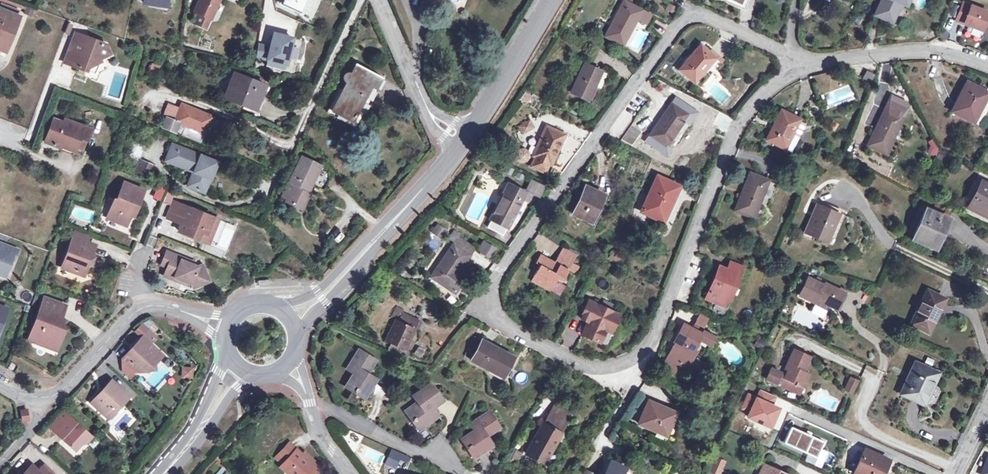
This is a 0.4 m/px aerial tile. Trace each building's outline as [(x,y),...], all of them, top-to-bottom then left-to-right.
[(194,12),(198,14),(209,19),(210,19),(219,0),(199,0),(194,12)] [(281,4),(301,13),(307,0),(283,0),(281,4)] [(875,15),(892,23),(902,1),(907,3),(908,0),(882,0),(875,15)] [(651,15),(623,1),(605,36),(622,45),(633,24),(643,30),(645,25),(651,15)] [(0,2),(0,3),(0,49),(4,51),(17,16),(16,15),(18,9),(0,2)] [(982,30),(987,16),(987,13),(964,3),(957,20),(982,30)] [(205,28),(209,19),(198,14),(194,23),(205,28)] [(655,19),(652,26),(662,32),(666,25),(655,19)] [(74,33),(69,48),(72,49),(75,42),(86,37),(74,33)] [(256,57),(285,64),(291,38),(273,33),(269,48),(258,45),(256,57)] [(106,45),(86,37),(75,42),(72,49),(69,48),(63,62),(86,71),(88,67),(99,63),(98,60),(110,54),(106,45)] [(708,52),(699,45),(678,70),(693,82),(713,58),(719,62),(722,59),(710,49),(708,52)] [(95,74),(99,63),(88,67),(86,71),(95,74)] [(344,80),(346,82),(331,112),(352,122),(371,87),(375,89),(381,78),(355,64),(350,74),(347,74),(344,76),(343,78),(344,80)] [(600,72),(583,64),(570,93),(587,100),(594,86),(600,72)] [(606,75),(600,72),(594,86),(600,88),(606,75)] [(865,72),(861,79),(868,83),(873,75),(865,72)] [(265,85),(234,73),(224,97),(256,110),(265,85)] [(986,93),(965,81),(950,111),(971,123),(986,93)] [(675,98),(671,103),(686,113),(690,108),(675,98)] [(205,133),(211,117),(182,105),(180,108),(168,103),(163,114),(176,119),(175,121),(166,118),(162,127),(174,131),(178,122),(205,133)] [(686,113),(671,103),(649,136),(665,147),(683,120),(682,119),(686,113)] [(901,117),(884,109),(867,145),(884,153),(901,117)] [(798,120),(780,110),(765,140),(784,149),(791,134),(797,121),(798,120)] [(63,123),(53,119),(45,141),(61,147),(63,143),(75,148),(79,138),(85,141),(89,129),(65,120),(63,123)] [(531,120),(517,124),(521,134),(534,129),(531,120)] [(804,124),(797,121),(791,134),(797,137),(804,124)] [(837,124),(832,121),(827,128),(832,131),(837,124)] [(631,124),(620,140),(631,145),(640,131),(631,124)] [(563,135),(545,127),(532,156),(550,165),(563,135)] [(82,150),(85,141),(79,138),(75,148),(82,150)] [(74,152),(75,148),(63,143),(61,147),(74,152)] [(216,162),(172,144),(166,160),(193,171),(196,173),(190,187),(204,193),(216,162)] [(946,158),(949,153),(939,148),(936,153),(946,158)] [(523,150),(517,158),(526,160),(523,150)] [(321,164),(302,155),(289,183),(294,185),(292,188),(286,202),(302,210),(310,193),(309,192),(313,183),(324,189),(330,175),(321,164)] [(139,161),(133,175),(149,181),(155,167),(139,161)] [(187,186),(190,187),(196,173),(193,171),(187,186)] [(765,180),(749,174),(734,211),(752,218),(763,189),(762,188),(765,180)] [(678,186),(656,177),(640,212),(658,219),(665,204),(669,206),(678,186)] [(525,192),(540,198),(545,186),(530,180),(525,192)] [(932,184),(924,181),(922,185),(930,189),(932,184)] [(136,209),(144,190),(124,182),(116,200),(114,199),(106,218),(126,226),(134,208),(136,209)] [(524,192),(508,184),(489,220),(490,220),(487,227),(501,234),(505,227),(506,228),(524,192)] [(981,184),(979,186),(975,194),(973,193),(965,208),(987,220),(987,215),(987,213),(987,188),(981,184)] [(603,195),(585,186),(572,214),(590,223),(603,195)] [(218,219),(173,201),(167,218),(181,224),(178,231),(199,239),(202,231),(212,235),(218,219)] [(840,214),(816,204),(803,233),(823,241),(829,227),(833,229),(840,214)] [(950,211),(934,204),(931,212),(947,219),(950,211)] [(947,220),(924,209),(911,240),(934,250),(947,220)] [(442,239),(448,231),(437,223),(431,232),(442,239)] [(827,243),(833,229),(829,227),(823,241),(827,243)] [(88,242),(90,236),(75,231),(62,268),(77,274),(78,269),(85,272),(88,264),(90,265),(93,257),(91,257),(95,245),(88,242)] [(209,242),(212,235),(202,231),(199,239),(209,242)] [(154,247),(158,238),(149,236),(146,244),(154,247)] [(457,238),(452,244),(468,254),(472,248),(457,238)] [(482,241),(476,251),(489,259),(496,248),(482,241)] [(6,271),(11,258),(13,259),(17,250),(0,244),(0,268),(6,271)] [(468,254),(452,244),(430,277),(446,288),(454,292),(464,276),(462,274),(461,276),(456,273),(468,254)] [(572,262),(576,254),(562,247),(554,261),(540,254),(535,262),(539,264),(533,275),(547,282),(548,280),(554,283),(555,280),(559,273),(564,276),(568,270),(575,273),(579,266),(572,262)] [(193,288),(203,284),(205,283),(206,281),(207,278),(206,275),(202,264),(197,267),(193,265),(186,262),(187,259),(166,251),(162,261),(168,263),(167,268),(163,276),(181,283),(183,280),(188,282),(191,283),(193,288)] [(476,251),(471,257),(485,268),(490,262),(476,251)] [(739,274),(742,266),(728,260),(725,268),(718,265),(704,299),(721,306),(723,300),(735,273),(739,274)] [(727,302),(739,274),(735,273),(723,300),(727,302)] [(564,285),(555,280),(554,283),(548,280),(547,282),(533,275),(530,280),(558,296),(564,285)] [(822,285),(807,277),(799,295),(814,302),(818,304),(821,298),(824,300),(822,302),(827,305),(835,308),(842,293),(823,283),(822,285)] [(944,299),(926,290),(909,325),(927,333),(944,299)] [(65,305),(44,298),(28,341),(50,348),(54,338),(60,340),(64,329),(58,327),(65,305)] [(824,311),(827,305),(822,302),(824,300),(821,298),(818,304),(814,302),(813,306),(824,311)] [(587,321),(581,334),(599,342),(604,330),(610,332),(618,315),(595,304),(587,300),(579,318),(587,321)] [(402,309),(395,306),(391,316),(396,318),(385,341),(404,349),(418,320),(401,312),(402,309)] [(694,321),(690,328),(700,333),(701,330),(703,326),(694,321)] [(690,328),(682,324),(678,331),(673,340),(675,341),(662,366),(673,372),(677,362),(684,366),(689,358),(693,350),(691,349),(696,339),(708,345),(713,336),(701,330),(700,333),(690,328)] [(148,331),(144,335),(151,342),(155,337),(148,331)] [(142,337),(149,343),(151,342),(144,335),(142,337)] [(155,349),(142,337),(125,355),(122,359),(127,364),(137,372),(148,371),(156,362),(148,356),(155,349)] [(56,351),(60,340),(54,338),(50,348),(56,351)] [(465,355),(471,358),(480,342),(474,339),(465,355)] [(762,342),(756,339),(754,345),(760,348),(762,342)] [(512,358),(480,341),(480,342),(471,358),(470,360),(502,377),(512,358)] [(423,351),(417,347),(413,353),(419,357),(423,351)] [(162,355),(155,349),(148,356),(156,362),(162,355)] [(808,357),(792,349),(785,364),(788,366),(782,378),(777,376),(778,373),(769,368),(764,380),(773,384),(790,391),(793,384),(798,386),(805,373),(801,371),(808,357)] [(374,360),(358,350),(347,368),(354,373),(345,387),(354,392),(356,389),(365,394),(374,379),(366,373),(374,360)] [(697,361),(689,358),(684,366),(692,371),(697,361)] [(937,374),(914,363),(900,394),(923,404),(937,374)] [(137,372),(127,364),(125,370),(132,377),(137,372)] [(181,377),(193,379),(195,367),(183,365),(181,377)] [(793,384),(790,391),(798,395),(808,374),(805,373),(798,386),(793,384)] [(855,381),(848,378),(843,389),(850,392),(855,381)] [(116,410),(129,396),(112,379),(91,403),(106,417),(114,408),(116,410)] [(442,401),(430,384),(412,396),(417,403),(405,412),(411,421),(414,419),(420,428),(437,415),(432,408),(442,401)] [(363,397),(365,394),(356,389),(354,392),(363,397)] [(756,396),(747,392),(739,410),(747,414),(745,420),(771,431),(781,409),(773,406),(776,397),(759,389),(756,396)] [(674,413),(647,401),(637,423),(664,434),(669,421),(671,422),(674,413)] [(571,414),(554,406),(549,415),(548,414),(526,454),(543,463),(571,414)] [(92,437),(64,411),(50,427),(56,433),(57,432),(63,437),(62,439),(75,451),(81,444),(87,442),(92,437)] [(498,427),(487,412),(469,424),(474,430),(460,439),(466,448),(470,446),(476,454),(490,445),(484,436),(498,427)] [(417,430),(420,428),(414,419),(411,421),(417,430)] [(823,443),(792,430),(786,444),(816,458),(823,443)] [(472,457),(476,454),(470,446),(466,448),(472,457)] [(863,449),(852,473),(854,473),(882,473),(888,460),(863,449)] [(406,458),(388,450),(382,464),(393,469),(398,460),(404,462),(406,458)] [(294,451),(281,465),(287,471),(286,472),(287,473),(312,473),(318,468),(312,463),(313,461),(308,456),(306,459),(302,454),(300,456),(294,451)] [(520,454),(514,451),(508,460),(512,462),(515,457),(517,459),(520,454)] [(709,472),(714,473),(718,473),(724,462),(715,458),(709,472)] [(610,462),(605,473),(622,473),(625,468),(610,462)] [(763,465),(760,473),(782,473),(763,465)] [(32,466),(25,473),(41,473),(32,466)]
